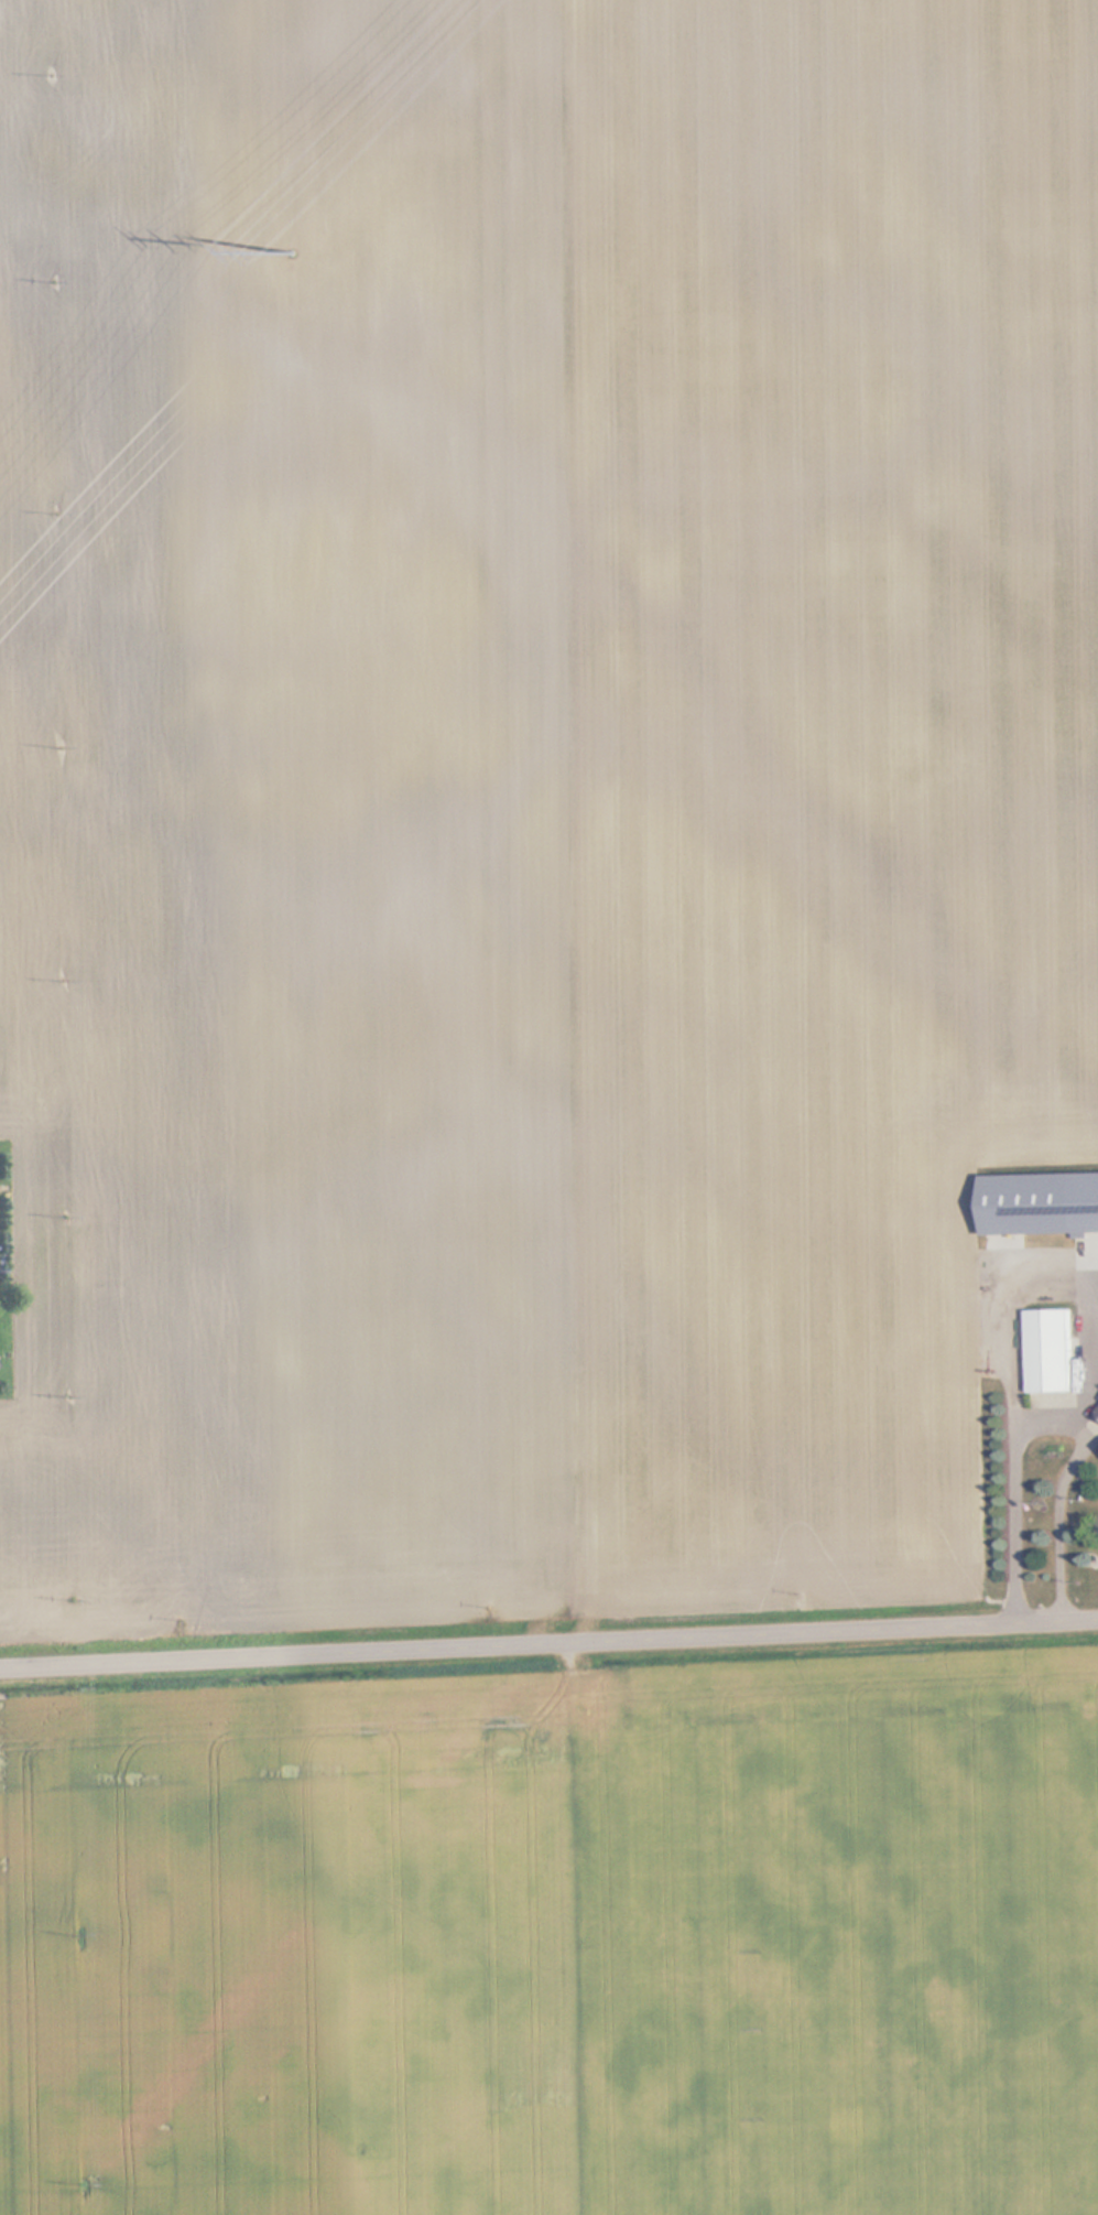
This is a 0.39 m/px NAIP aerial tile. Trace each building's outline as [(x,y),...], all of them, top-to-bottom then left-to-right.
[(1077,1270),(1097,1269),(1097,1174),(988,1176),(989,1236),(1076,1235),(1077,1270)] [(1032,1393),(1076,1392),(1075,1310),(1031,1310),(1032,1393)]
